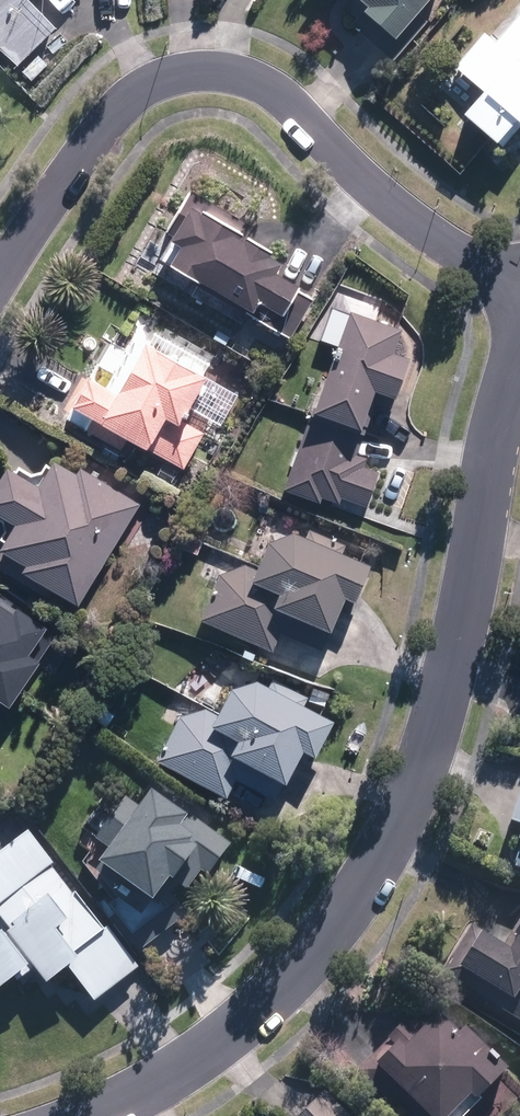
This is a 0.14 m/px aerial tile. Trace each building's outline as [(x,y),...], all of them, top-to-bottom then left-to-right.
[(18,61),(56,25),(33,0),(0,0),(0,43),(18,61)] [(357,14),(351,21),(394,58),(427,18),(415,9),(423,0),(341,0),(357,14)] [(496,37),(484,28),(454,63),(482,87),(465,107),(498,136),(518,112),(519,114),(519,9),(496,37)] [(160,254),(290,335),(315,297),(297,286),(300,282),(276,267),(282,257),(270,250),(273,245),(248,230),(252,224),(191,186),(165,229),(173,234),(160,254)] [(311,412),(364,431),(380,387),(396,393),(411,354),(395,348),(403,324),(351,305),(311,412)] [(218,328),(214,335),(225,341),(229,334),(218,328)] [(188,406),(208,372),(146,336),(116,388),(90,372),(72,401),(65,415),(121,447),(129,435),(184,466),(205,430),(184,418),(190,407),(188,406)] [(356,452),(364,431),(311,412),(283,488),(320,501),(322,495),(338,501),(340,495),(366,504),(379,470),(364,465),(367,456),(356,452)] [(54,456),(39,480),(7,461),(0,473),(0,510),(15,519),(0,543),(0,565),(40,590),(46,582),(78,602),(140,501),(80,464),(77,469),(54,456)] [(369,557),(294,525),(268,534),(255,566),(244,561),(219,571),(200,616),(273,648),(281,629),(321,647),(345,591),(355,595),(369,557)] [(9,701),(57,630),(46,624),(47,622),(17,602),(16,603),(0,592),(0,695),(9,701)] [(335,716),(258,675),(232,682),(216,712),(205,706),(180,714),(157,757),(227,795),(236,778),(275,798),(303,745),(316,751),(335,716)] [(313,685),(308,699),(324,705),(330,692),(313,685)] [(196,805),(161,781),(153,792),(152,791),(139,807),(125,797),(95,838),(109,849),(99,863),(123,881),(103,897),(143,948),(180,919),(159,893),(170,878),(187,890),(200,871),(207,876),(231,843),(190,814),(196,805)] [(509,820),(519,824),(519,790),(509,820)] [(50,866),(53,863),(28,831),(0,852),(0,917),(9,929),(3,934),(1,931),(0,931),(0,988),(14,978),(16,982),(35,968),(46,984),(68,967),(94,1002),(139,967),(107,927),(103,929),(75,892),(73,894),(50,866)] [(442,972),(519,1021),(519,918),(504,944),(472,924),(442,972)] [(465,1028),(460,1033),(439,1013),(418,1034),(404,1021),(356,1071),(392,1105),(395,1103),(409,1115),(466,1115),(482,1100),(480,1099),(508,1069),(465,1028)] [(325,1090),(298,1115),(350,1115),(325,1090)]
